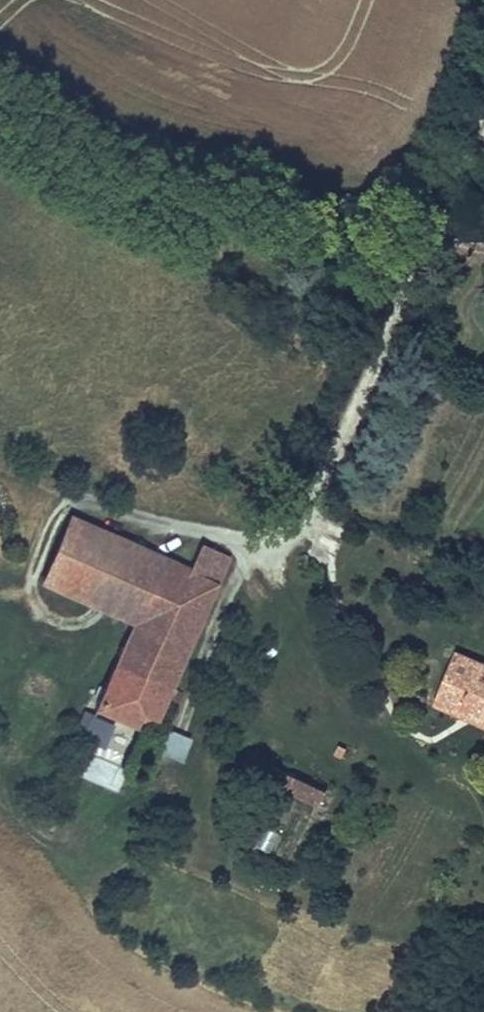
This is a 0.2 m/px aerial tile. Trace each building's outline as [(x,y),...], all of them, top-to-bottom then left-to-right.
[(157,557),(47,507),(19,570),(131,621),(157,557)] [(181,568),(157,557),(131,621),(97,707),(151,731),(229,553),(195,537),(181,568)] [(458,654),(438,698),(464,710),(470,698),(483,705),(483,666),(458,654)] [(76,729),(106,742),(114,722),(85,709),(76,729)] [(166,728),(161,750),(185,755),(190,733),(166,728)] [(327,789),(250,754),(242,774),(319,807),(327,789)]
